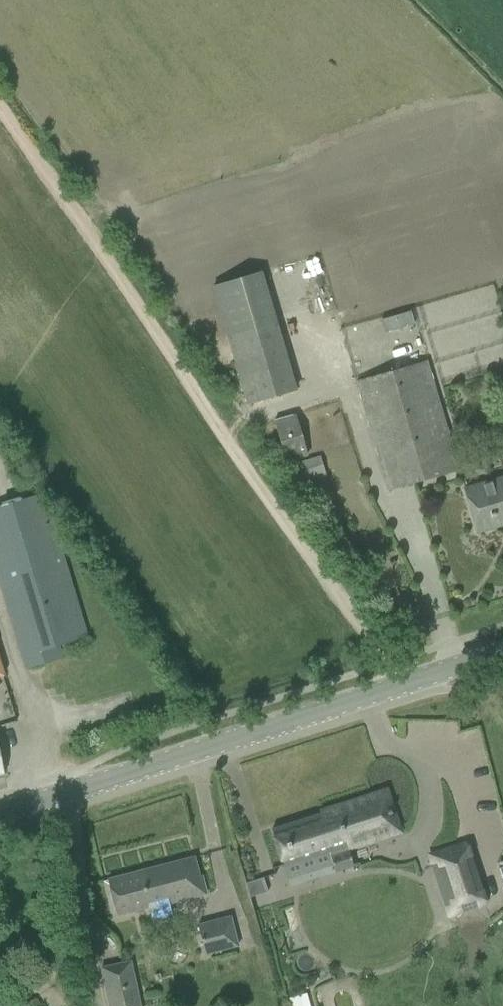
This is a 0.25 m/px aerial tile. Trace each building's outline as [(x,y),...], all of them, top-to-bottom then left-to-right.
[(382,471),(388,490),(458,470),(453,451),(405,288),(395,291),(355,157),(286,177),(331,332),(341,329),(382,471)] [(297,388),(277,321),(260,269),(211,285),(228,337),(247,404),(297,388)] [(295,415),(273,421),(285,462),(307,456),(295,415)] [(319,457),(297,463),(303,485),(325,479),(319,457)] [(470,507),(477,533),(502,525),(502,478),(464,489),(470,507)] [(26,669),(63,658),(59,645),(87,637),(44,493),(0,506),(0,583),(26,669)] [(347,846),(397,830),(397,828),(396,828),(385,792),(348,803),(347,803),(320,812),(321,814),(271,829),(283,867),(329,852),(335,872),(353,866),(347,846)] [(482,905),(464,840),(424,852),(428,867),(434,865),(449,914),(482,905)] [(107,880),(112,899),(117,915),(208,894),(202,875),(199,876),(195,857),(107,880)] [(246,895),(263,891),(261,878),(243,881),(246,895)] [(198,924),(205,955),(239,947),(231,915),(198,924)] [(108,1005),(141,1005),(131,961),(101,967),(108,1005)] [(37,995),(18,1005),(43,1005),(37,995)]
